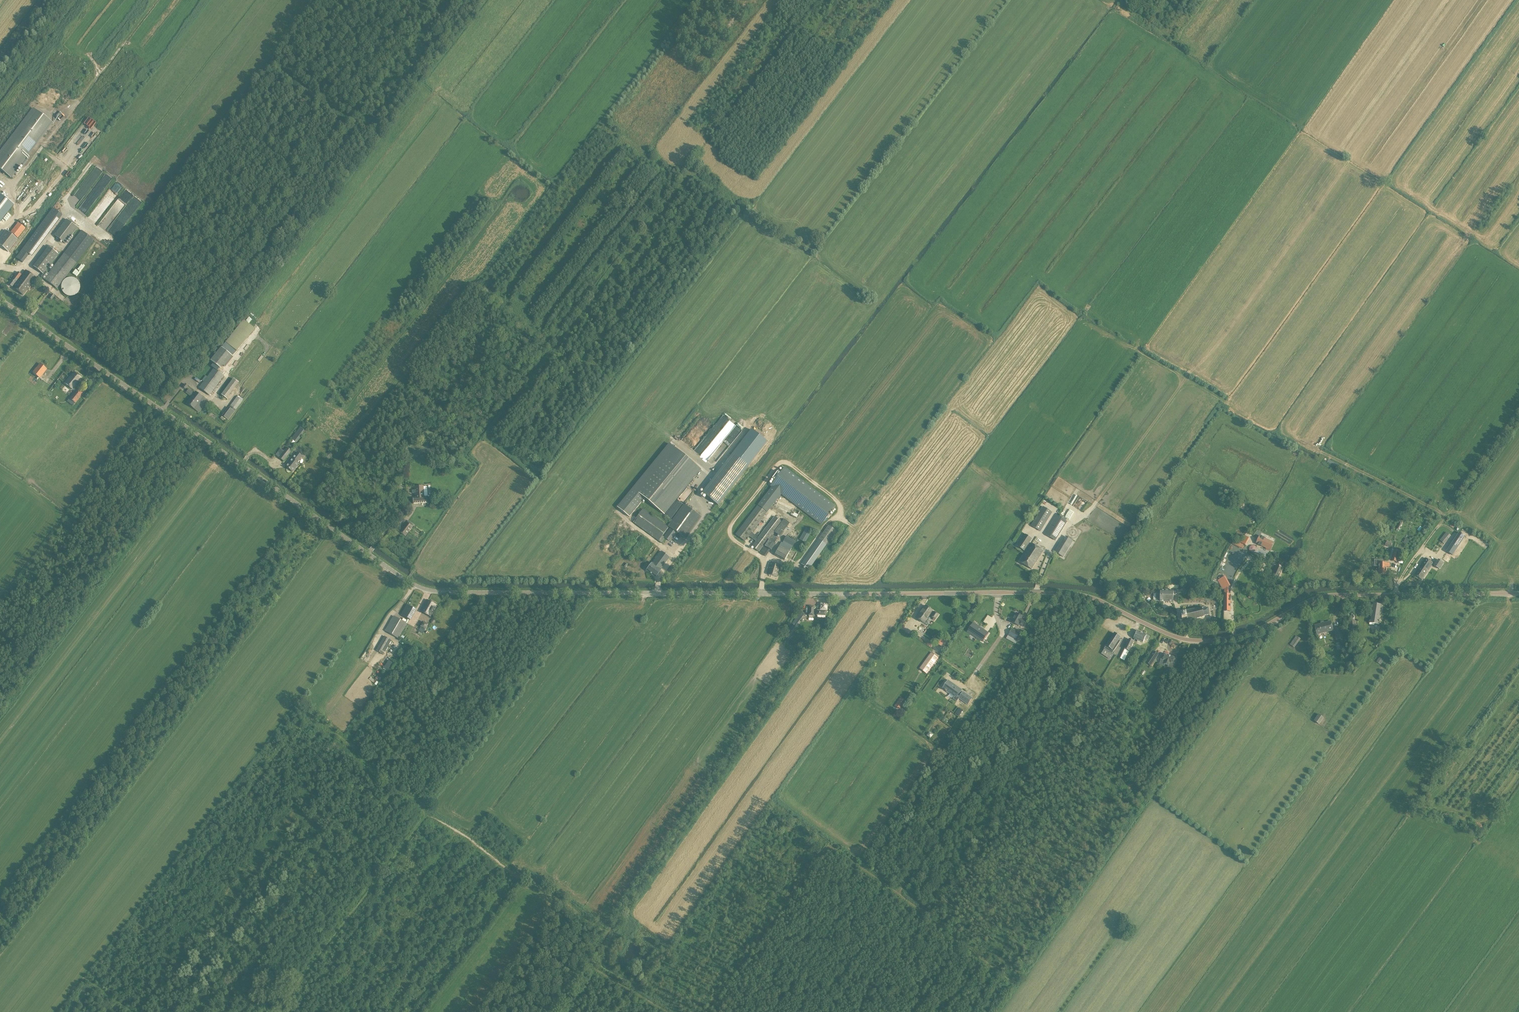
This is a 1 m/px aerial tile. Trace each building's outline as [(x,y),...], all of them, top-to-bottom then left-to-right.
[(34,108),(0,153),(0,169),(11,177),(52,122),(34,108)] [(0,194),(0,221),(13,204),(0,194)] [(52,208),(16,258),(22,262),(28,254),(29,255),(60,214),(52,208)] [(65,243),(77,227),(66,219),(54,235),(65,243)] [(25,228),(18,222),(10,232),(18,238),(25,228)] [(6,230),(0,238),(0,246),(8,252),(17,239),(6,230)] [(33,267),(43,274),(41,276),(45,279),(57,288),(94,240),(82,231),(69,247),(73,250),(69,256),(65,252),(48,274),(45,271),(58,254),(48,247),(33,267)] [(23,295),(36,278),(25,270),(13,287),(23,295)] [(9,284),(12,287),(21,275),(17,273),(9,284)] [(62,292),(63,292),(63,293),(64,294),(65,294),(65,295),(66,295),(67,295),(68,296),(69,296),(70,296),(71,296),(72,296),(73,296),(74,295),(75,295),(76,295),(76,294),(77,294),(78,293),(78,292),(79,292),(79,291),(79,290),(80,290),(80,289),(80,288),(80,287),(80,286),(80,285),(80,284),(79,283),(79,282),(78,281),(78,280),(77,280),(76,279),(75,278),(74,278),(74,277),(73,277),(72,277),(71,277),(70,277),(69,277),(68,277),(67,278),(66,278),(65,279),(64,279),(64,280),(63,281),(62,282),(62,283),(62,284),(61,284),(61,285),(61,286),(61,287),(61,288),(61,289),(62,290),(62,291),(62,292)] [(244,319),(226,345),(229,347),(236,352),(234,354),(237,356),(257,328),(244,319)] [(226,366),(228,367),(236,356),(223,346),(213,360),(224,369),(226,366)] [(40,363),(33,372),(39,378),(46,369),(40,363)] [(209,395),(224,375),(214,368),(199,388),(209,395)] [(65,383),(72,389),(82,378),(74,372),(65,383)] [(224,396),(231,399),(240,381),(232,378),(224,396)] [(77,389),(69,399),(74,402),(79,395),(80,396),(83,393),(77,389)] [(199,412),(208,401),(196,392),(187,403),(199,412)] [(231,406),(237,410),(244,400),(238,396),(231,406)] [(728,420),(701,456),(714,466),(741,429),(728,420)] [(296,443),(306,430),(300,426),(291,438),(296,443)] [(700,469),(669,444),(618,507),(629,517),(644,498),(664,514),(700,469)] [(292,451),(287,448),(279,458),(284,461),(292,451)] [(286,467),(293,472),(299,464),(297,462),(302,456),(297,452),(286,467)] [(732,453),(701,493),(718,505),(749,465),(732,453)] [(771,487),(758,505),(767,512),(781,494),(821,525),(835,506),(785,467),(770,486),(771,487)] [(426,486),(424,486),(414,486),(414,490),(412,490),(412,493),(415,493),(415,498),(413,498),(413,504),(427,503),(427,494),(427,493),(427,490),(426,489),(426,486)] [(643,509),(633,522),(659,541),(658,541),(662,543),(665,538),(669,541),(676,532),(685,538),(701,516),(684,504),(668,526),(671,528),(664,537),(662,536),(668,527),(643,509)] [(774,532),(782,522),(774,516),(758,537),(752,532),(767,512),(758,505),(735,534),(745,541),(749,536),(755,541),(752,546),(759,552),(764,546),(760,553),(766,557),(770,550),(771,550),(776,544),(775,543),(778,539),(772,535),(774,532)] [(1036,517),(1046,523),(1052,512),(1043,507),(1036,517)] [(1057,515),(1045,534),(1055,540),(1067,522),(1057,515)] [(408,522),(400,532),(405,536),(413,526),(408,522)] [(782,522),(774,532),(780,536),(787,526),(782,522)] [(819,539),(801,564),(809,569),(826,545),(836,531),(828,525),(818,539),(819,539)] [(807,539),(812,531),(806,527),(799,539),(805,543),(807,539)] [(1446,542),(1451,536),(1447,533),(1442,539),(1446,542)] [(1460,533),(1447,552),(1451,554),(1453,555),(1465,536),(1460,533)] [(1025,534),(1017,546),(1024,550),(1032,539),(1025,534)] [(781,542),(774,555),(784,561),(791,548),(792,549),(796,541),(786,536),(782,543),(781,542)] [(1274,542),(1260,536),(1256,543),(1270,550),(1274,542)] [(1063,539),(1054,552),(1063,558),(1072,545),(1063,539)] [(1044,551),(1032,543),(1020,561),(1032,569),(1044,551)] [(1394,549),(1392,560),(1396,562),(1398,556),(1400,557),(1402,551),(1394,549)] [(660,569),(669,557),(661,551),(653,563),(652,563),(646,570),(656,577),(661,570),(660,569)] [(1433,563),(1425,558),(1414,574),(1422,579),(1433,563)] [(1448,563),(1444,561),(1443,562),(1438,559),(1434,566),(1440,569),(1439,569),(1443,571),(1448,563)] [(780,565),(771,562),(767,574),(777,577),(780,565)] [(1389,563),(1378,563),(1378,574),(1386,575),(1387,567),(1389,567),(1389,563)] [(1273,567),(1271,573),(1272,574),(1272,576),(1278,579),(1283,569),(1277,566),(1275,568),(1273,567)] [(1218,579),(1222,589),(1230,586),(1226,576),(1218,579)] [(1160,594),(1156,593),(1156,601),(1160,601),(1160,602),(1163,602),(1173,602),(1174,590),(1169,590),(1169,588),(1164,588),(1164,590),(1161,590),(1160,594)] [(420,611),(430,617),(437,605),(427,600),(420,611)] [(817,615),(826,616),(826,610),(827,604),(821,604),(820,611),(817,610),(817,615)] [(1369,623),(1379,625),(1382,605),(1372,604),(1369,623)] [(406,605),(401,615),(410,621),(416,611),(406,605)] [(808,616),(813,616),(814,606),(809,606),(809,607),(807,606),(807,610),(805,610),(804,614),(808,615),(808,616)] [(916,618),(923,623),(927,619),(930,615),(930,616),(935,619),(938,615),(934,612),(932,611),(932,610),(925,606),(916,618)] [(1182,613),(1181,614),(1182,619),(1187,618),(1187,620),(1194,619),(1195,621),(1197,620),(1197,618),(1204,617),(1204,616),(1210,615),(1208,607),(1206,608),(1206,607),(1203,607),(1203,608),(1202,608),(1186,611),(1181,612),(1182,613)] [(799,613),(792,624),(796,626),(803,616),(799,613)] [(1024,617),(1017,613),(1012,622),(1019,626),(1020,624),(1024,627),(1028,621),(1023,619),(1024,617)] [(385,631),(399,639),(408,624),(394,616),(385,631)] [(1315,625),(1317,635),(1333,630),(1336,640),(1344,638),(1341,628),(1333,630),(1331,621),(1315,625)] [(421,627),(418,631),(423,633),(425,630),(428,625),(423,622),(420,627),(421,627)] [(973,623),(967,631),(968,631),(971,633),(972,632),(975,633),(973,635),(983,642),(989,633),(982,629),(979,628),(980,627),(973,623)] [(1017,641),(1021,634),(1012,629),(1008,636),(1017,641)] [(1137,630),(1134,639),(1143,643),(1145,639),(1147,640),(1149,636),(1147,635),(1137,630)] [(1114,633),(1106,646),(1104,648),(1112,654),(1120,641),(1119,640),(1121,637),(1114,633)] [(384,636),(376,650),(383,654),(391,640),(384,636)] [(1296,636),(1290,644),(1294,648),(1300,639),(1296,636)] [(1126,649),(1122,659),(1125,660),(1129,651),(1134,641),(1129,639),(1124,648),(1126,649)] [(1159,654),(1154,651),(1146,662),(1151,665),(1159,654)] [(919,668),(927,674),(939,658),(931,652),(919,668)] [(1176,658),(1163,653),(1160,662),(1165,663),(1165,664),(1169,665),(1174,666),(1176,658)] [(388,660),(382,668),(387,671),(393,663),(388,660)] [(956,687),(953,685),(952,684),(948,681),(943,688),(945,690),(946,691),(949,693),(950,692),(955,696),(953,699),(957,701),(959,698),(968,704),(972,698),(961,691),(962,690),(956,686),(956,687)] [(895,706),(900,709),(906,701),(901,697),(895,706)] [(1319,724),(1324,718),(1318,714),(1314,720),(1319,724)]
